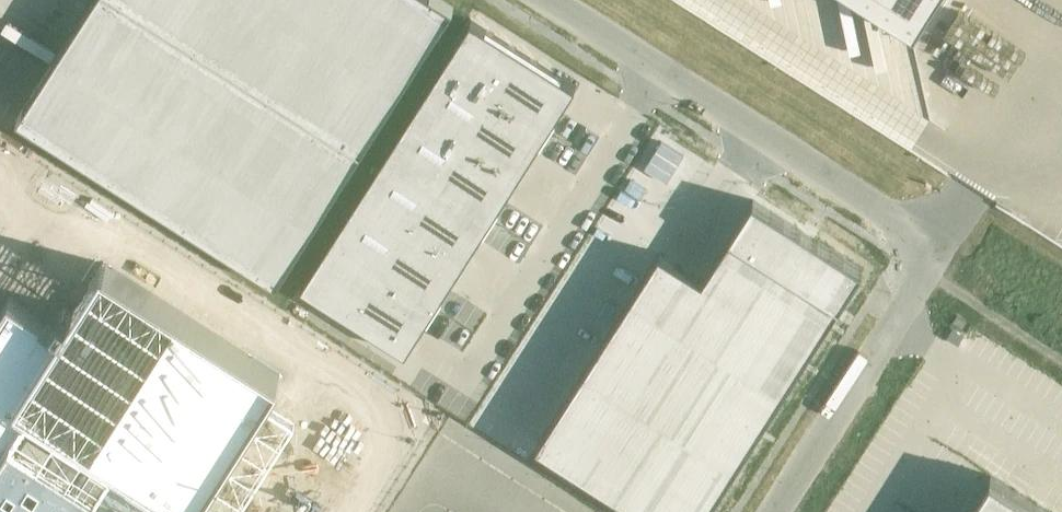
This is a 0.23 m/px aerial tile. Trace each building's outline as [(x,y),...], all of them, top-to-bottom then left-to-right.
[(17,118),(277,284),(453,7),(442,0),(92,0),(17,118)] [(915,28),(933,0),(871,0),(915,28)] [(442,64),(547,131),(576,86),(471,18),(442,64)] [(519,175),(547,131),(442,64),(414,108),(519,175)] [(491,219),(519,175),(414,108),(386,152),(491,219)] [(463,264),(491,219),(386,152),(357,197),(463,264)] [(434,308),(463,264),(357,197),(329,241),(434,308)] [(536,445),(641,511),(707,511),(862,268),(752,197),(701,277),(660,251),(536,445)] [(300,286),(406,353),(434,308),(329,241),(300,286)] [(967,321),(957,315),(952,322),(962,329),(967,321)] [(991,474),(967,511),(1050,511),(991,474)]
